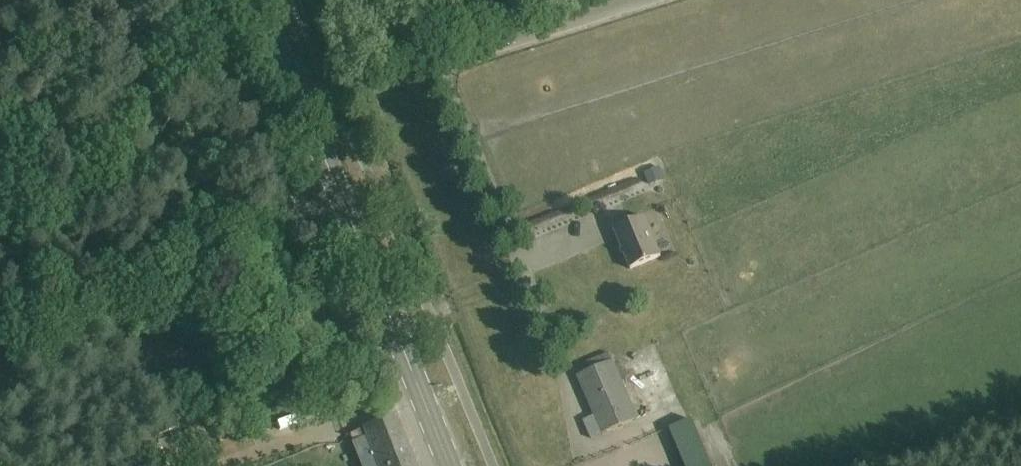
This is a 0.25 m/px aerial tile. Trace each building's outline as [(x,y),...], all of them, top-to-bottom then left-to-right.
[(667,179),(662,167),(644,173),(649,186),(667,179)] [(662,257),(645,217),(615,230),(631,270),(662,257)] [(639,420),(615,361),(578,376),(595,416),(584,421),(592,440),(639,420)] [(272,421),(276,431),(292,425),(288,415),(272,421)] [(376,424),(363,429),(378,465),(414,465),(395,417),(376,424)] [(688,419),(666,428),(682,465),(708,465),(688,419)] [(356,465),(360,465),(374,461),(363,429),(345,435),(356,465)]
